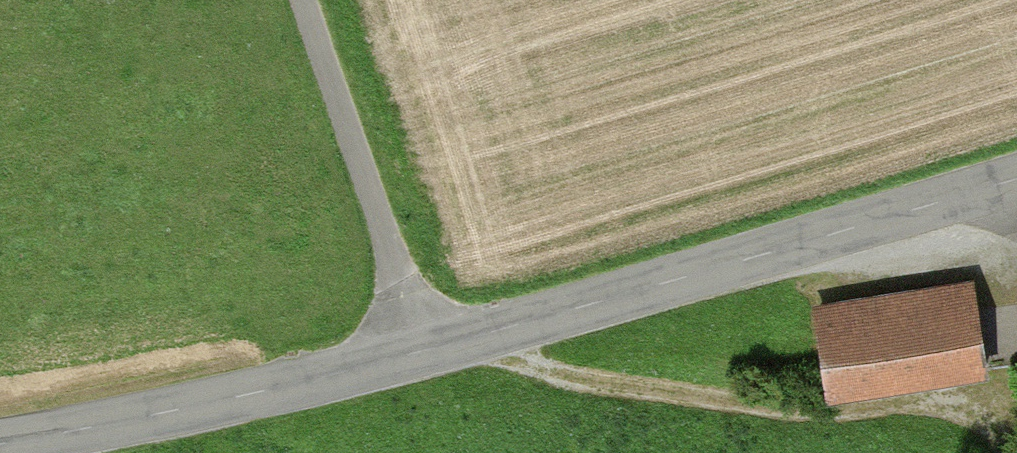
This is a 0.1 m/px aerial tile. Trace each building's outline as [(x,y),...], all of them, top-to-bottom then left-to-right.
[(980,275),(818,301),(833,395),(995,370),(980,275)]
